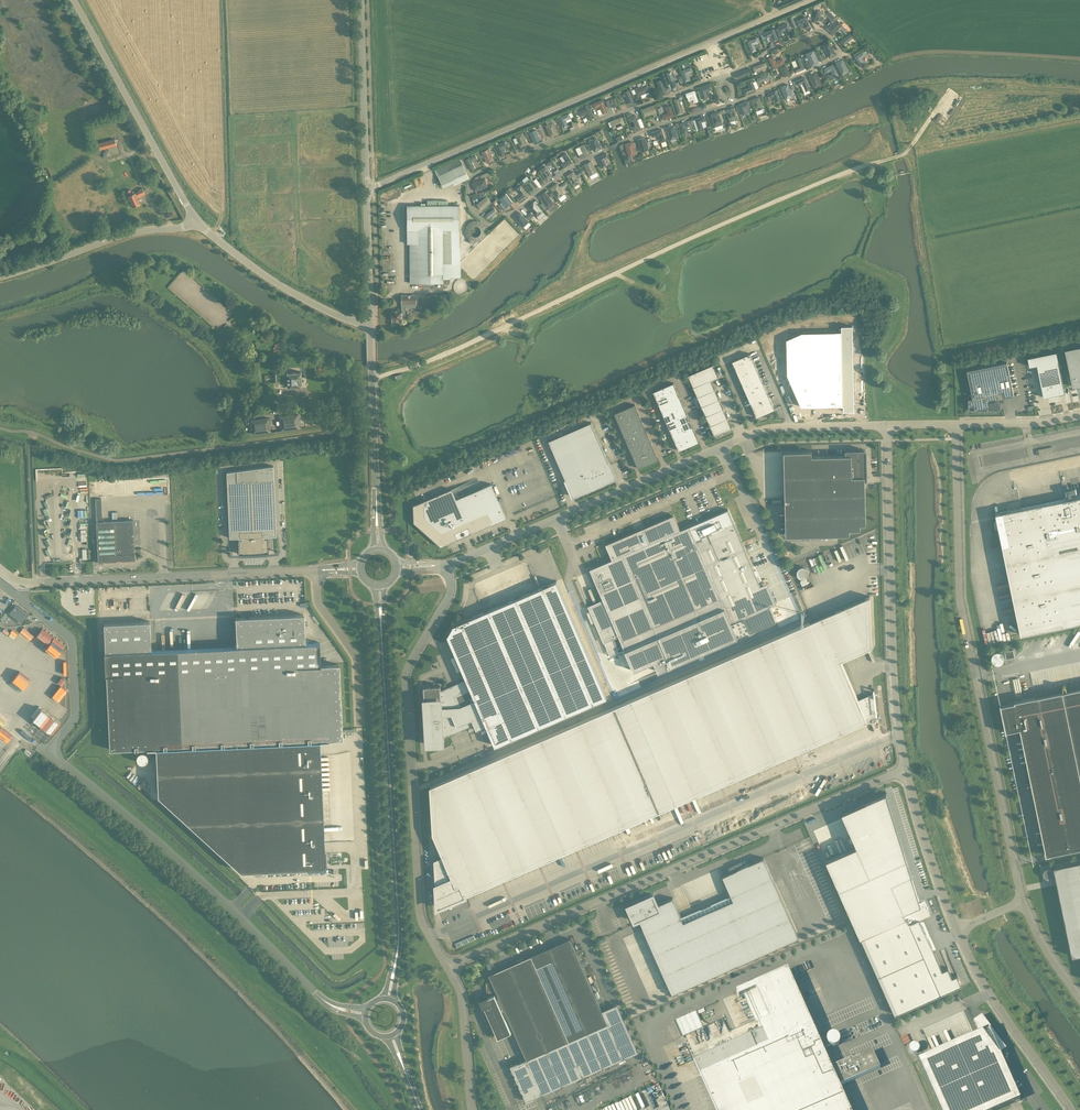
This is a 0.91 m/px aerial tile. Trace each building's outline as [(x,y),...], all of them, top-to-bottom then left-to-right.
[(818,9),(813,22),(821,25),(826,12),(818,9)] [(810,27),(806,16),(796,20),(798,25),(803,23),(806,29),(810,27)] [(837,19),(827,29),(833,35),(843,25),(837,19)] [(849,32),(851,29),(852,29),(845,22),(844,23),(843,25),(849,32)] [(780,32),(785,30),(788,36),(792,34),(788,23),(778,27),(780,32)] [(778,40),(774,29),(764,33),(766,38),(771,35),(773,41),(778,40)] [(851,32),(841,41),(844,45),(855,36),(851,32)] [(760,42),(757,37),(748,41),(752,52),(757,50),(754,44),(760,42)] [(741,42),(728,48),(732,55),(739,52),(740,53),(745,51),(741,42)] [(830,42),(823,46),(829,58),(837,54),(830,42)] [(819,63),(814,50),(806,53),(811,66),(819,63)] [(855,56),(861,66),(865,64),(862,58),(866,55),(864,51),(855,56)] [(785,63),(783,58),(776,61),(773,56),(768,58),(773,68),(785,63)] [(804,69),(800,57),(795,59),(798,66),(793,68),(795,73),(804,69)] [(835,62),(842,75),(849,71),(843,59),(835,62)] [(766,62),(753,67),(755,71),(767,66),(766,62)] [(840,76),(834,64),(824,68),(826,73),(831,71),(835,78),(840,76)] [(688,74),(693,72),(691,67),(681,71),(685,82),(690,80),(688,74)] [(735,74),(737,79),(750,74),(748,69),(735,74)] [(809,75),(814,88),(822,84),(816,71),(809,75)] [(769,73),(757,78),(758,82),(770,77),(769,73)] [(668,77),(673,90),(677,89),(672,76),(668,77)] [(803,83),(803,86),(806,91),(811,89),(805,77),(795,81),(797,86),(803,83)] [(662,80),(657,81),(662,94),(667,92),(662,80)] [(749,87),(743,89),(745,94),(756,90),(752,80),(747,82),(749,87)] [(642,85),(635,88),(638,95),(650,90),(647,83),(645,84),(644,82),(641,83),(642,85)] [(780,87),(786,100),(794,96),(788,84),(780,87)] [(712,90),(710,85),(699,88),(703,100),(708,98),(706,92),(712,90)] [(633,100),(628,90),(624,92),(624,93),(623,94),(624,96),(625,96),(628,102),(633,100)] [(695,90),(686,93),(688,97),(693,95),(695,102),(699,101),(695,90)] [(777,102),(781,101),(776,90),(768,93),(769,98),(774,96),(777,102)] [(764,108),(759,96),(752,99),(756,111),(764,108)] [(613,107),(614,107),(615,107),(616,106),(617,105),(618,105),(615,98),(611,99),(612,102),(610,103),(609,100),(606,101),(609,107),(611,106),(611,107),(612,107),(613,107)] [(680,98),(675,99),(679,113),(684,111),(680,98)] [(608,112),(603,99),(593,103),(595,108),(600,106),(603,114),(608,112)] [(745,107),(750,105),(748,101),(738,105),(742,116),(747,114),(745,107)] [(654,105),(642,109),(645,117),(657,113),(654,105)] [(666,107),(668,113),(663,115),(664,120),(675,116),(671,105),(666,107)] [(593,118),(588,107),(578,112),(580,116),(586,114),(588,120),(593,118)] [(726,110),(730,122),(738,119),(734,107),(726,110)] [(723,124),(718,111),(710,114),(715,127),(723,124)] [(570,114),(559,118),(564,129),(569,127),(566,121),(572,119),(570,114)] [(633,131),(641,128),(636,115),(628,118),(633,131)] [(699,130),(704,128),(702,122),(707,120),(705,115),(695,118),(699,130)] [(626,124),(623,116),(610,121),(613,129),(626,124)] [(686,126),(691,125),(689,120),(680,123),(684,134),(688,133),(686,126)] [(554,122),(546,125),(551,137),(559,134),(554,122)] [(666,127),(670,140),(678,138),(674,125),(666,127)] [(530,132),(534,142),(541,140),(536,129),(530,132)] [(662,129),(651,132),(652,137),(659,135),(661,142),(666,141),(662,129)] [(515,135),(520,147),(528,144),(523,131),(515,135)] [(595,152),(602,148),(597,137),(589,141),(595,152)] [(648,145),(647,141),(645,137),(637,139),(641,152),(649,150),(648,145)] [(115,139),(98,143),(100,150),(117,145),(115,139)] [(501,157),(506,155),(503,148),(508,146),(506,141),(496,145),(501,157)] [(625,144),(626,148),(627,152),(628,152),(629,157),(637,154),(633,141),(625,144)] [(584,144),(580,146),(583,153),(579,154),(581,158),(589,155),(584,144)] [(487,163),(495,159),(489,148),(481,152),(487,163)] [(562,156),(560,158),(563,162),(561,164),(564,168),(573,162),(566,152),(562,155),(562,156)] [(603,168),(607,166),(604,160),(609,157),(607,153),(598,157),(603,168)] [(472,162),(477,159),(475,155),(466,160),(471,170),(475,169),(472,162)] [(597,172),(592,161),(584,165),(589,176),(597,172)] [(463,165),(438,177),(442,187),(453,182),(454,184),(469,177),(463,165)] [(546,166),(539,171),(547,182),(554,177),(546,166)] [(574,187),(581,182),(574,171),(566,176),(569,179),(568,179),(571,183),(572,183),(574,187)] [(540,188),(531,177),(525,182),(533,193),(540,188)] [(475,191),(488,186),(485,178),(472,183),(475,191)] [(559,198),(565,193),(557,182),(550,187),(559,198)] [(530,196),(521,184),(517,188),(522,195),(517,199),(520,203),(530,196)] [(128,196),(133,207),(140,204),(137,198),(145,194),(142,188),(138,190),(139,191),(134,193),(134,191),(132,192),(130,190),(126,191),(128,196)] [(545,191),(538,197),(547,208),(554,202),(545,191)] [(506,194),(500,199),(507,207),(513,202),(506,194)] [(486,196),(477,204),(482,211),(492,203),(486,196)] [(543,211),(534,201),(528,207),(537,217),(543,211)] [(460,205),(407,206),(407,237),(407,244),(409,244),(410,283),(427,283),(427,285),(431,285),(431,283),(443,283),(443,278),(460,278),(460,237),(460,230),(460,205)] [(494,209),(486,215),(489,218),(497,212),(494,209)] [(523,227),(530,221),(520,212),(514,218),(523,227)] [(469,218),(463,235),(469,238),(467,241),(472,243),(473,239),(481,242),(488,225),(469,218)] [(402,315),(405,315),(404,311),(405,311),(405,307),(416,307),(416,295),(401,295),(401,311),(392,311),(392,314),(391,314),(390,315),(390,318),(391,319),(392,319),(392,322),(396,322),(396,318),(402,318),(402,315)] [(802,332),(786,339),(787,375),(801,407),(805,407),(805,396),(821,395),(821,406),(843,406),(843,412),(854,411),(854,407),(853,331),(852,325),(841,325),(841,331),(802,332)] [(1064,349),(1070,377),(1071,376),(1073,386),(1079,385),(1079,346),(1064,349)] [(1056,351),(1027,357),(1029,366),(1037,365),(1043,397),(1048,396),(1049,398),(1060,396),(1060,394),(1065,393),(1056,351)] [(750,353),(732,361),(757,417),(775,409),(750,353)] [(999,399),(999,398),(1002,398),(1001,393),(1012,390),(1013,395),(1014,395),(1007,362),(967,370),(973,398),(968,399),(968,410),(1001,409),(1001,403),(999,403),(999,402),(999,401),(999,399)] [(732,428),(711,380),(719,377),(714,364),(688,375),(714,435),(732,428)] [(285,383),(285,382),(287,382),(288,387),(302,386),(301,372),(287,372),(287,373),(276,374),(276,383),(285,383)] [(674,383),(653,392),(679,450),(699,442),(674,383)] [(638,468),(659,459),(635,404),(614,413),(638,468)] [(281,431),(300,429),(298,414),(279,416),(281,431)] [(250,420),(252,434),(271,432),(269,418),(250,420)] [(602,484),(601,483),(613,477),(608,465),(609,464),(609,463),(591,422),(549,441),(566,481),(567,482),(568,482),(574,494),(586,489),(587,491),(602,484)] [(1035,449),(1037,455),(1053,451),(1052,446),(1035,449)] [(785,504),(786,536),(850,534),(850,529),(861,529),(860,524),(866,524),(865,474),(866,474),(866,454),(866,453),(866,452),(867,451),(866,450),(865,450),(864,450),(864,451),(862,451),(862,450),(845,451),(845,455),(812,455),(812,450),(784,451),(785,495),(782,495),(783,504),(785,504)] [(276,536),(273,466),(226,472),(229,538),(238,537),(239,554),(246,555),(253,555),(261,554),(268,553),(267,536),(276,536)] [(106,480),(106,493),(119,493),(119,480),(106,480)] [(413,522),(440,546),(457,539),(455,533),(467,528),(470,533),(492,524),(490,518),(503,512),(505,518),(506,518),(491,484),(455,499),(451,489),(418,503),(417,503),(416,503),(416,504),(412,505),(413,522)] [(999,529),(1000,529),(1020,635),(1079,622),(1079,496),(995,514),(996,515),(997,515),(998,520),(997,520),(996,521),(995,522),(995,523),(994,523),(994,524),(994,525),(994,526),(995,527),(995,528),(996,528),(996,529),(997,529),(998,529),(999,529)] [(104,561),(104,562),(117,561),(117,559),(121,559),(121,560),(136,560),(135,553),(133,520),(102,521),(101,498),(95,499),(98,561),(104,561)] [(674,515),(606,544),(612,559),(590,569),(603,599),(588,606),(604,643),(604,642),(610,656),(625,649),(625,650),(634,670),(654,662),(659,672),(776,621),(770,606),(761,585),(728,509),(680,530),(674,515)] [(801,585),(807,583),(805,577),(808,576),(805,565),(794,568),(798,579),(799,579),(801,585)] [(476,729),(487,725),(495,745),(604,699),(606,694),(557,581),(543,586),(542,585),(538,587),(538,588),(514,599),(513,598),(509,600),(509,601),(484,612),(484,610),(479,612),(480,614),(453,625),(453,626),(448,635),(447,634),(447,635),(467,679),(441,690),(440,685),(424,686),(425,708),(427,708),(427,710),(427,711),(426,711),(426,712),(426,713),(427,713),(427,716),(426,716),(427,744),(444,743),(443,738),(474,724),(476,729)] [(466,895),(465,894),(501,879),(538,863),(574,847),(610,832),(647,816),(683,800),(719,784),(756,768),(792,753),(828,737),(865,721),(867,720),(867,719),(877,715),(874,689),(873,689),(874,694),(858,700),(841,659),(872,646),(870,596),(811,621),(430,786),(433,829),(437,829),(438,844),(445,860),(436,864),(435,860),(436,886),(441,884),(442,905),(466,895)] [(29,614),(26,611),(19,606),(17,607),(15,606),(13,608),(9,613),(22,623),(29,614)] [(150,621),(104,623),(105,652),(104,652),(105,675),(106,675),(110,749),(134,748),(134,749),(138,749),(138,748),(147,748),(147,749),(149,749),(234,745),(320,741),(329,741),(329,740),(342,739),(339,664),(321,665),(320,642),(305,643),(303,614),(236,618),(237,646),(151,650),(150,621)] [(64,643),(39,625),(32,635),(20,626),(14,635),(2,626),(0,628),(0,636),(8,642),(10,640),(33,657),(41,646),(55,656),(64,643)] [(1012,650),(1005,652),(1005,655),(1006,658),(1014,657),(1012,650)] [(1001,662),(1003,661),(1004,660),(1004,658),(1004,656),(1003,654),(1002,653),(1000,652),(999,651),(997,651),(995,652),(993,654),(992,655),(992,657),(992,659),(994,661),(995,662),(997,663),(999,663),(1001,662)] [(52,674),(67,673),(66,658),(51,659),(52,674)] [(1019,723),(1045,849),(1044,850),(1045,855),(1051,854),(1051,853),(1079,847),(1079,687),(1066,690),(1066,687),(1065,686),(1064,686),(1063,686),(1063,687),(1063,690),(1014,701),(1015,706),(1010,707),(1013,724),(1019,723)] [(57,706),(51,719),(61,724),(67,711),(57,706)] [(44,742),(49,737),(42,730),(37,735),(44,742)] [(234,745),(149,749),(149,757),(156,757),(158,795),(241,871),(307,868),(307,869),(325,868),(325,853),(320,741),(234,745)] [(133,763),(150,763),(150,760),(146,760),(146,752),(132,753),(133,763)] [(434,778),(435,781),(456,772),(455,770),(434,778)] [(857,845),(826,859),(861,936),(895,1014),(962,984),(957,974),(952,977),(948,967),(942,970),(919,918),(930,913),(927,907),(928,906),(927,906),(926,904),(924,905),(923,903),(921,904),(921,903),(921,904),(886,792),(842,812),(857,845)] [(326,820),(333,820),(333,817),(324,817),(324,825),(326,826),(326,820)] [(738,869),(723,875),(734,899),(684,922),(673,897),(658,904),(653,894),(635,902),(636,905),(629,908),(635,921),(640,919),(641,921),(673,993),(799,937),(763,857),(749,864),(749,863),(737,868),(738,869)] [(1053,866),(1056,878),(1049,879),(1050,885),(1057,883),(1072,956),(1079,954),(1079,861),(1053,866)] [(457,946),(475,940),(473,935),(455,942),(457,946)] [(487,997),(481,999),(482,1001),(481,1001),(482,1004),(483,1004),(484,1006),(494,1027),(498,1037),(511,1031),(510,1028),(507,1023),(510,1022),(527,1059),(511,1066),(513,1070),(527,1100),(542,1094),(638,1051),(623,1016),(608,1023),(570,938),(490,974),(489,974),(491,979),(486,982),(487,995),(488,997),(487,997)] [(788,970),(737,993),(739,998),(745,995),(762,1032),(694,1063),(715,1109),(850,1109),(840,1086),(880,1068),(873,1051),(853,1060),(851,1058),(852,1059),(848,1060),(847,1059),(847,1060),(831,1068),(823,1049),(831,1046),(832,1046),(833,1047),(834,1047),(835,1047),(836,1046),(837,1046),(838,1045),(839,1044),(840,1043),(840,1042),(840,1041),(840,1040),(840,1039),(840,1038),(839,1037),(839,1036),(838,1035),(837,1035),(836,1034),(834,1034),(833,1034),(832,1034),(831,1034),(830,1035),(829,1036),(828,1037),(828,1038),(828,1039),(820,1042),(788,970)] [(1000,1054),(1005,1050),(1003,1046),(1001,1043),(982,1017),(974,1023),(977,1030),(980,1029),(981,1033),(930,1055),(922,1059),(920,1053),(915,1056),(940,1109),(998,1109),(1020,1100),(1000,1054)] [(915,1043),(907,1046),(910,1054),(918,1051),(915,1043)]
